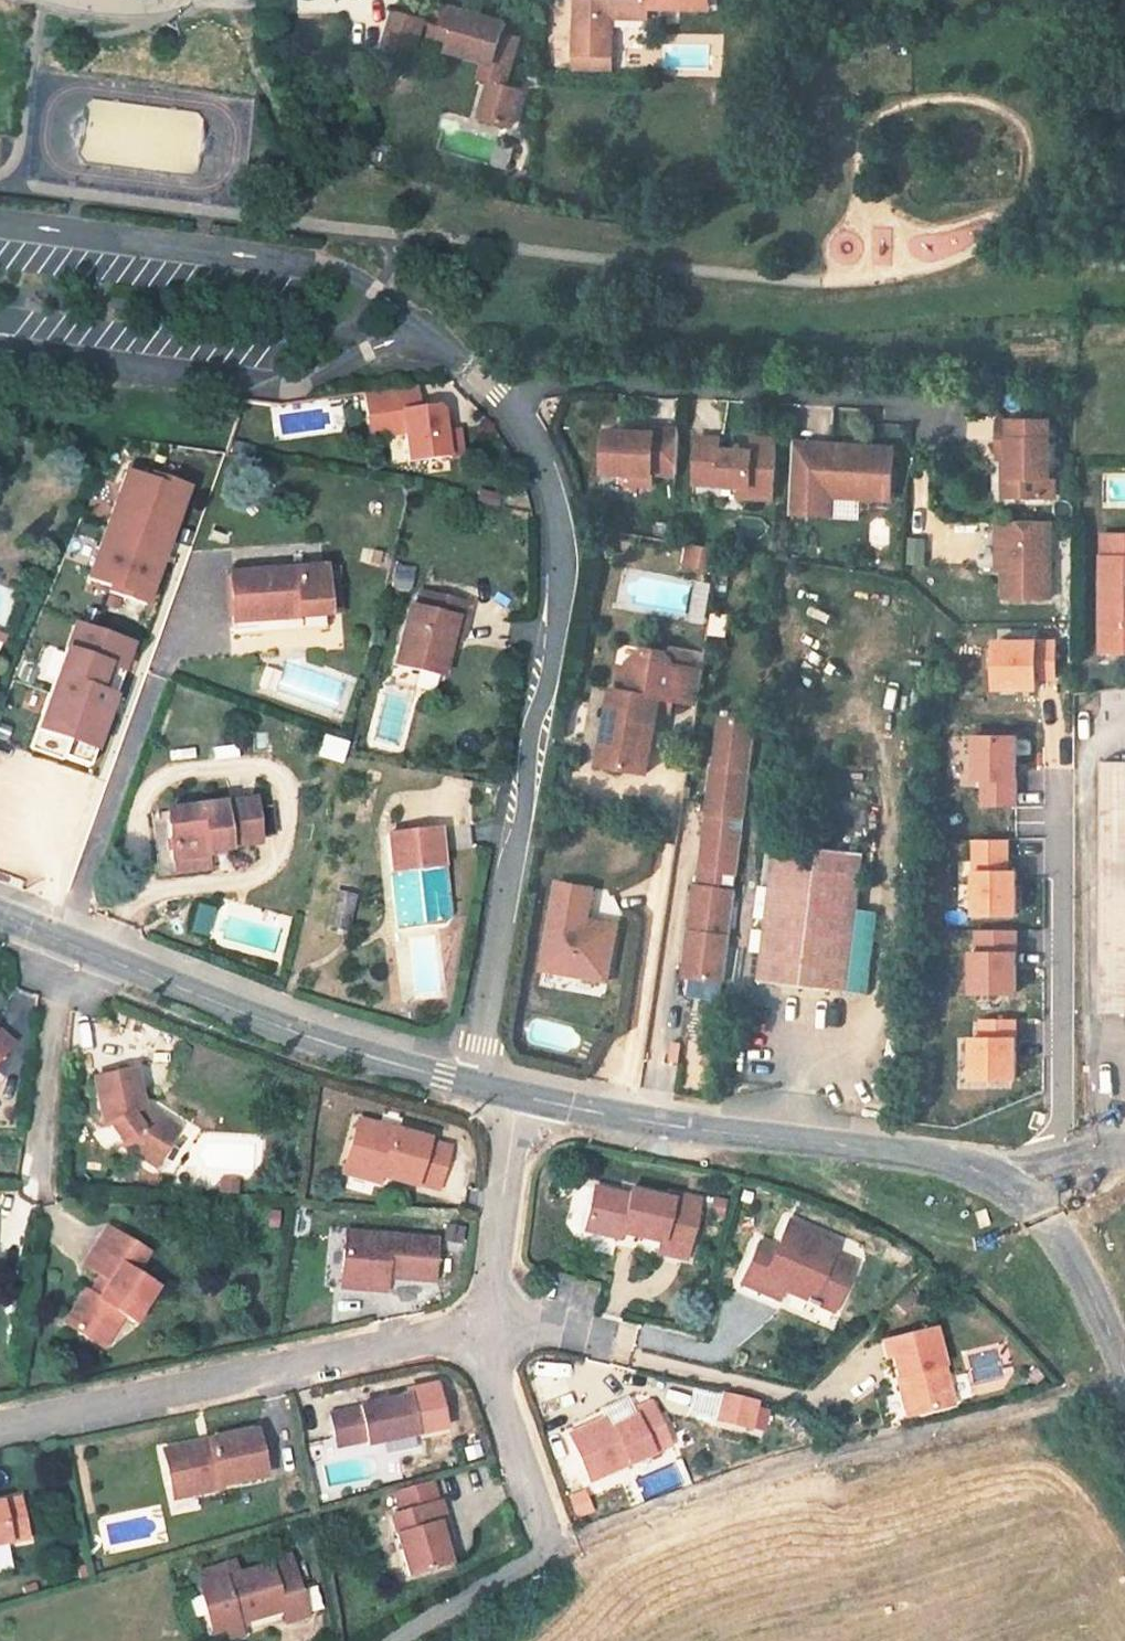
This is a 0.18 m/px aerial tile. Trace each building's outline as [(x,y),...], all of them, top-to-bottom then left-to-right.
[(576,56),(612,57),(613,19),(613,8),(649,9),(649,4),(680,5),(680,0),(578,0),(576,56)] [(649,9),(709,11),(709,0),(680,0),(680,5),(649,4),(649,9)] [(431,39),(452,45),(454,39),(445,36),(454,8),(448,6),(442,26),(436,24),(431,39)] [(489,61),(483,79),(493,82),(482,117),(514,126),(524,92),(507,87),(522,38),(506,34),(509,23),(454,7),(454,8),(445,36),(454,39),(452,45),(451,49),(489,61)] [(613,8),(613,19),(648,20),(649,9),(613,8)] [(400,13),(391,43),(417,51),(426,20),(400,13)] [(576,56),(575,72),(611,74),(612,57),(576,56)] [(82,160),(197,173),(204,111),(89,98),(82,160)] [(416,387),(364,394),(368,419),(402,414),(405,431),(409,464),(462,456),(458,431),(445,433),(441,412),(435,408),(420,410),(416,387)] [(992,412),(992,450),(997,450),(1004,450),(1003,470),(1009,470),(1008,491),(1036,491),(1037,471),(1043,471),(1044,413),(992,412)] [(368,419),(370,436),(405,431),(402,414),(368,419)] [(671,474),(673,428),(648,427),(648,432),(627,431),(600,430),(598,472),(622,473),(647,474),(647,473),(671,474)] [(744,485),(743,496),(766,497),(769,438),(746,436),(745,449),(712,448),(713,438),(689,436),(687,482),(733,485),(744,485)] [(788,439),(784,510),(825,512),(826,492),(854,494),(884,495),(887,444),(826,441),(825,449),(811,448),(812,441),(788,439)] [(826,441),(812,441),(811,448),(825,449),(826,441)] [(1004,450),(997,450),(996,491),(1008,491),(1009,470),(1003,470),(1004,450)] [(122,471),(84,579),(144,605),(188,486),(150,472),(147,480),(122,471)] [(622,473),(621,484),(646,485),(647,474),(622,473)] [(744,485),(733,485),(733,496),(743,496),(744,485)] [(996,564),(996,592),(1043,591),(1041,513),(988,514),(989,535),(995,535),(996,564)] [(1090,534),(1091,657),(1124,656),(1124,534),(1090,534)] [(685,538),(682,557),(711,562),(715,544),(685,538)] [(926,565),(927,539),(907,539),(907,565),(926,565)] [(411,591),(413,566),(390,564),(388,589),(411,591)] [(228,624),(323,614),(321,565),(224,575),(228,624)] [(712,621),(713,587),(693,586),(691,620),(712,621)] [(405,608),(391,667),(443,677),(452,640),(461,641),(470,598),(420,589),(417,611),(405,608)] [(229,641),(324,631),(323,614),(228,624),(229,641)] [(37,731),(27,748),(60,758),(84,767),(92,753),(113,699),(121,673),(132,643),(70,623),(62,649),(31,728),(37,731)] [(1040,641),(993,641),(994,694),(1039,695),(1039,682),(1058,683),(1058,641),(1040,641)] [(603,736),(598,771),(648,778),(658,715),(661,701),(673,703),(688,706),(693,673),(690,672),(675,670),(666,658),(648,655),(635,664),(633,674),(630,697),(617,695),(615,694),(609,737),(603,736)] [(691,661),(666,658),(675,670),(690,672),(691,661)] [(620,673),(617,695),(630,697),(633,674),(620,673)] [(703,675),(693,673),(688,706),(699,707),(700,696),(703,675)] [(661,701),(658,715),(671,717),(673,703),(661,701)] [(690,975),(725,978),(752,718),(720,714),(715,762),(710,761),(705,811),(707,811),(699,883),(694,883),(689,929),(695,930),(690,975)] [(1018,740),(975,740),(977,782),(986,782),(985,808),(1018,808),(1018,740)] [(1092,768),(1094,1019),(1124,1019),(1124,768),(1092,768)] [(257,848),(252,805),(166,819),(172,869),(228,861),(227,853),(257,848)] [(445,826),(392,834),(398,903),(407,902),(411,930),(460,923),(445,826)] [(1010,841),(972,841),(973,920),(1019,919),(1019,874),(1011,874),(1010,841)] [(764,988),(857,996),(871,849),(777,842),(764,988)] [(327,932),(342,934),(348,900),(333,898),(327,932)] [(580,914),(540,937),(574,1002),(616,979),(580,914)] [(1017,957),(1018,930),(978,931),(979,953),(974,954),(973,996),(1016,995),(1017,957)] [(1018,1039),(1020,1021),(984,1021),(983,1040),(971,1041),(971,1084),(1018,1084),(1018,1039)] [(8,1043),(0,1035),(0,1052),(8,1043)] [(136,1080),(95,1087),(104,1137),(113,1135),(129,1150),(124,1158),(157,1177),(182,1139),(142,1115),(136,1080)] [(369,1132),(354,1184),(397,1197),(398,1193),(428,1201),(429,1199),(441,1155),(441,1153),(369,1132)] [(441,1155),(429,1199),(451,1205),(463,1161),(441,1155)] [(646,1196),(607,1190),(598,1242),(633,1247),(634,1241),(675,1247),(673,1258),(701,1262),(712,1200),(684,1195),(685,1198),(647,1194),(646,1196)] [(787,1297),(791,1287),(815,1297),(813,1300),(824,1305),(826,1301),(841,1308),(854,1276),(832,1266),(839,1253),(844,1238),(795,1217),(783,1247),(779,1258),(762,1251),(749,1281),(787,1297)] [(119,1239),(91,1274),(110,1287),(93,1307),(92,1306),(72,1334),(107,1360),(132,1328),(141,1335),(164,1302),(141,1284),(155,1266),(119,1239)] [(451,1248),(359,1240),(353,1298),(408,1302),(409,1291),(447,1294),(451,1248)] [(783,1247),(766,1240),(762,1251),(779,1258),(783,1247)] [(860,1262),(839,1253),(832,1266),(854,1276),(860,1262)] [(900,1305),(907,1312),(926,1293),(919,1287),(900,1305)] [(918,1378),(929,1417),(967,1406),(946,1331),(895,1345),(899,1361),(906,1359),(911,1380),(918,1378)] [(911,1380),(922,1418),(929,1417),(918,1378),(911,1380)] [(419,1392),(342,1415),(350,1447),(379,1439),(381,1445),(430,1430),(419,1392)] [(739,1398),(732,1424),(764,1433),(771,1406),(739,1398)] [(621,1414),(584,1429),(599,1476),(683,1447),(668,1403),(649,1409),(651,1416),(625,1426),(621,1414)] [(265,1437),(170,1460),(180,1509),(191,1503),(273,1484),(265,1437)] [(454,1506),(401,1519),(416,1581),(459,1570),(455,1553),(464,1549),(454,1506)] [(32,1550),(24,1511),(0,1517),(0,1557),(32,1550)] [(294,1580),(297,1593),(304,1591),(301,1579),(294,1580)] [(218,1640),(259,1640),(291,1633),(294,1640),(307,1640),(316,1639),(304,1591),(297,1593),(294,1580),(279,1584),(280,1588),(248,1595),(245,1583),(211,1592),(213,1604),(209,1605),(218,1640)]
